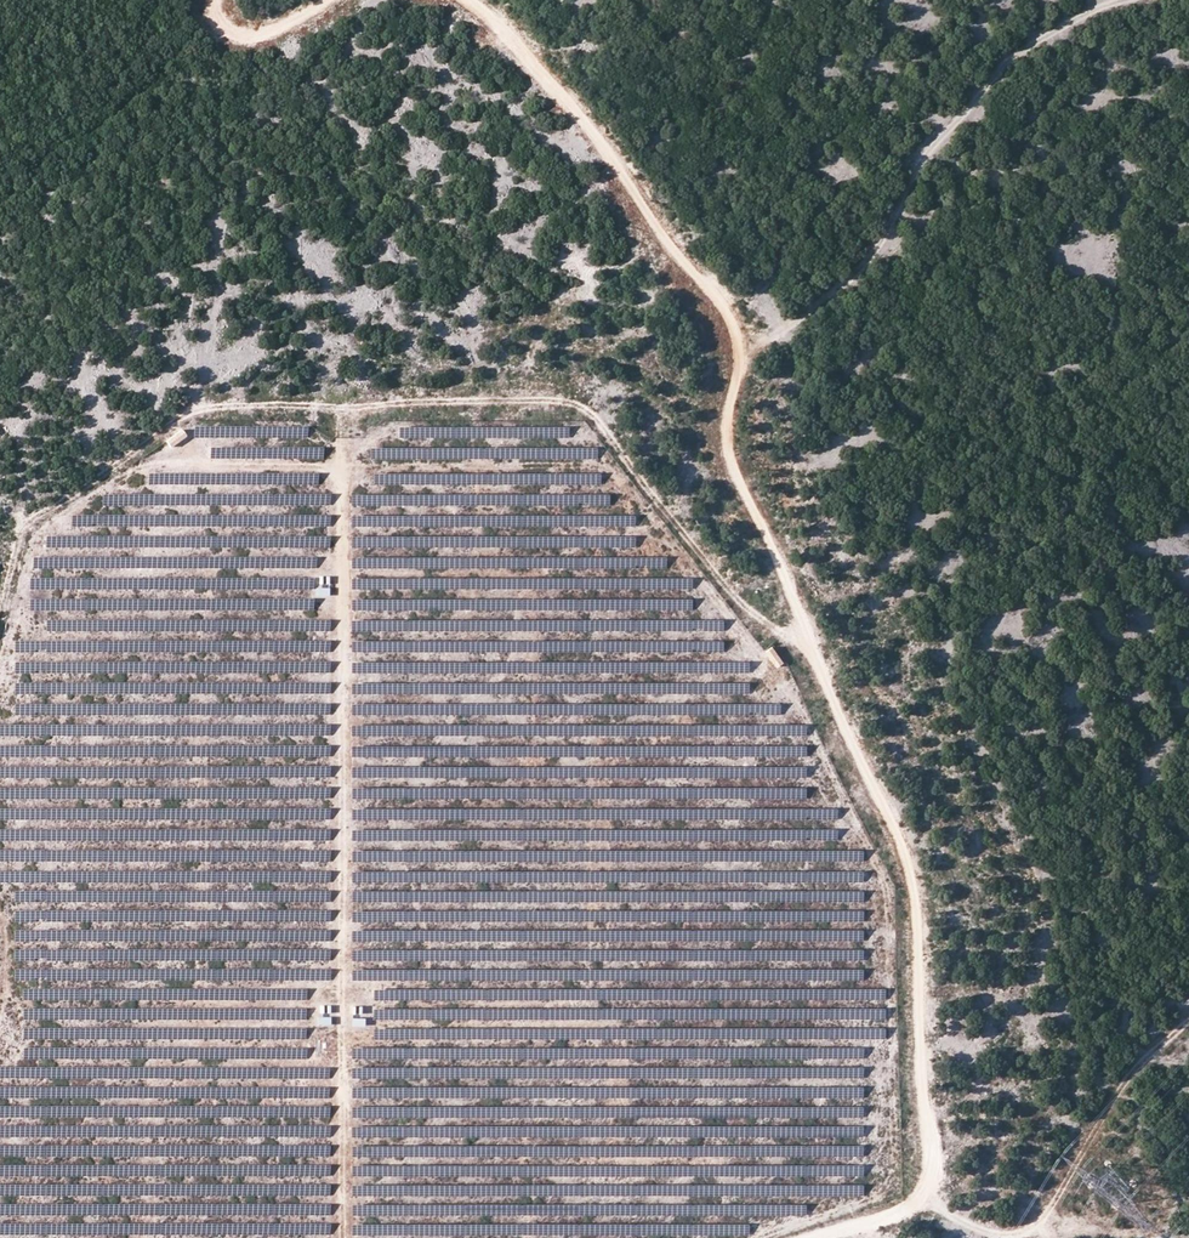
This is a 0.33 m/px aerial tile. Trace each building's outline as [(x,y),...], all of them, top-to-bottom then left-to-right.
[(220,436),(219,424),(195,425),(195,437),(220,436)] [(171,447),(187,435),(181,427),(165,439),(171,447)] [(323,458),(323,445),(209,446),(209,459),(323,458)] [(371,447),(371,458),(406,459),(407,447),(371,447)] [(318,472),(200,472),(200,486),(318,486),(318,472)] [(172,508),(290,508),(290,492),(172,492),(172,508)] [(292,530),(292,515),(156,512),(156,528),(292,530)] [(464,525),(464,514),(413,516),(414,527),(464,525)] [(401,586),(417,587),(417,578),(402,577),(401,586)] [(314,595),(329,597),(331,587),(315,585),(314,595)] [(776,668),(785,663),(774,644),(765,649),(776,668)] [(135,800),(231,800),(231,787),(135,787),(135,800)] [(133,821),(220,819),(220,807),(133,809),(133,821)] [(147,827),(145,839),(171,842),(173,831),(147,827)] [(317,1025),(331,1024),(330,1015),(316,1016),(317,1025)] [(353,1015),(352,1025),(367,1026),(367,1016),(353,1015)]
